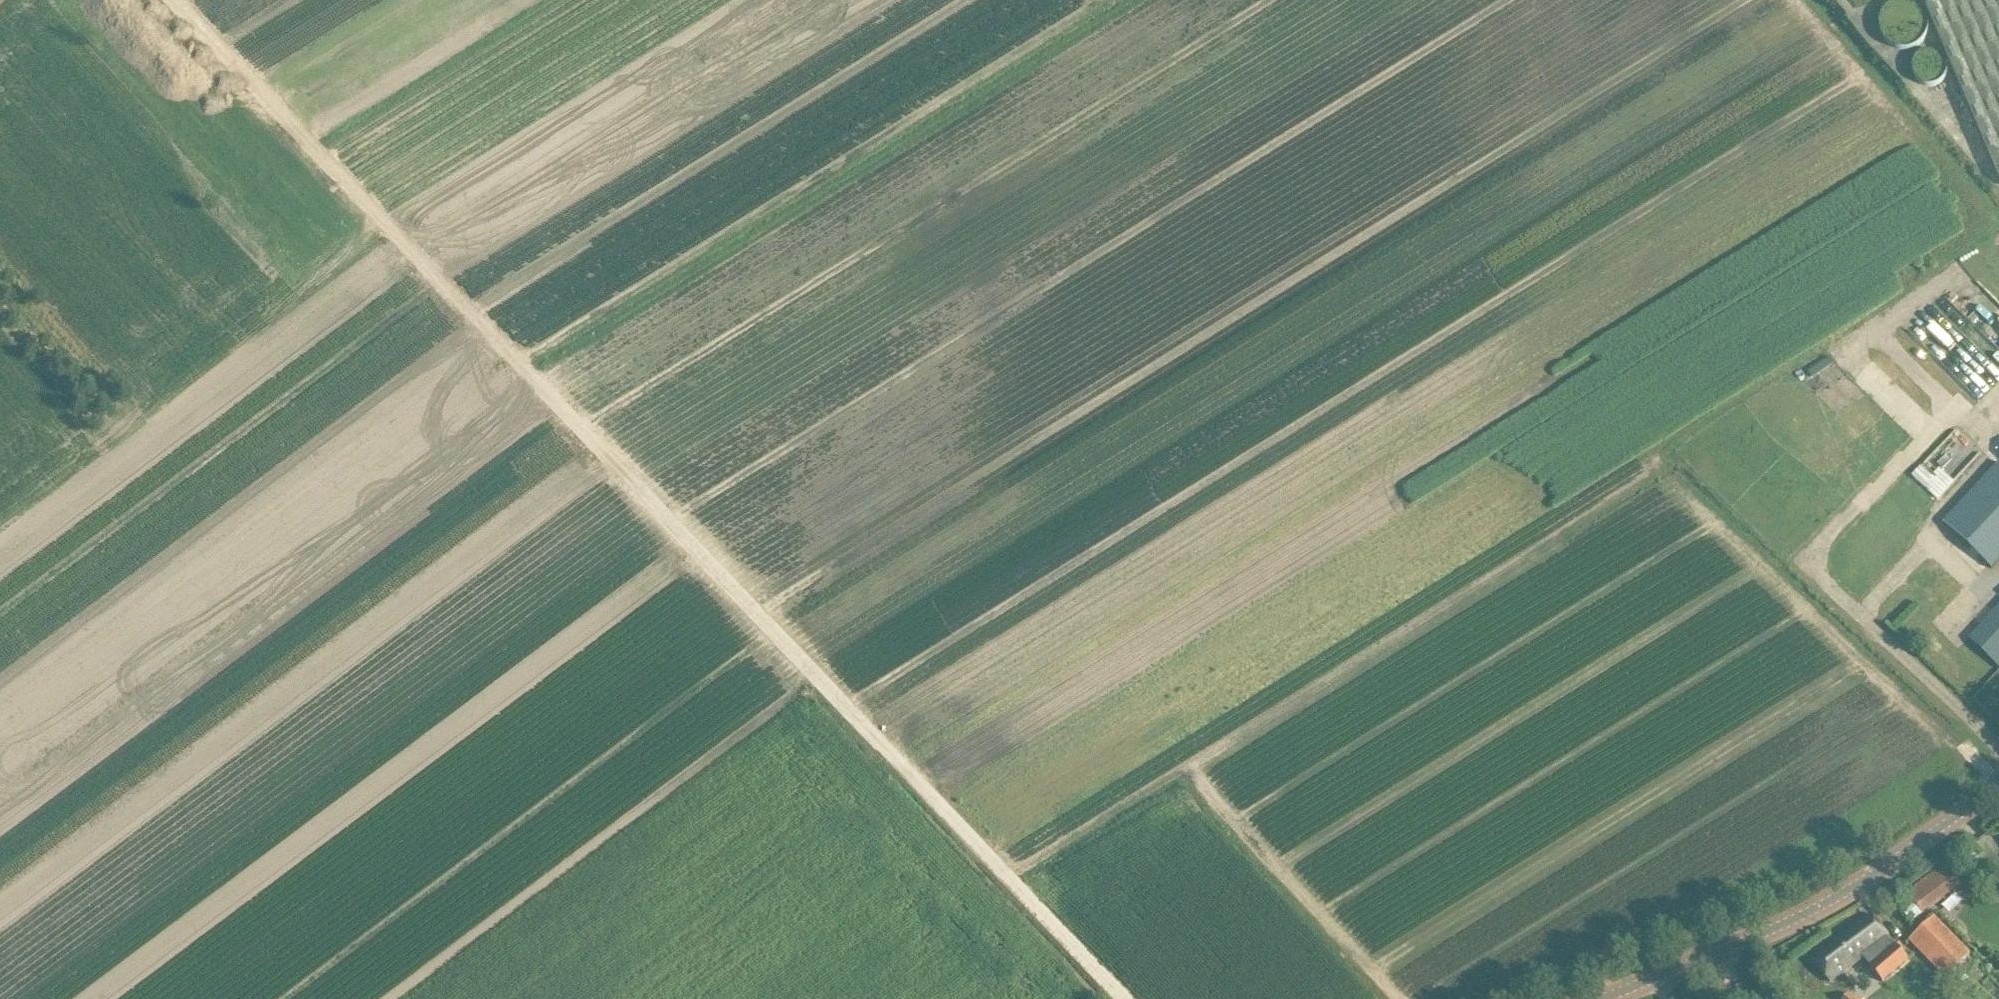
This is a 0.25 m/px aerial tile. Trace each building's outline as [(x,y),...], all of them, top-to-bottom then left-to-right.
[(1926,7),(1998,177),(1998,0),(1943,0),(1926,7)] [(1991,567),(1998,559),(1998,462),(1943,520),(1991,567)] [(1969,639),(1998,666),(1998,607),(1969,639)] [(1908,895),(1922,914),(1967,880),(1953,862),(1908,895)] [(1837,943),(1814,961),(1830,982),(1889,938),(1872,915),(1837,942),(1837,943)] [(1923,955),(1946,978),(1970,955),(1948,932),(1934,918),(1910,941),(1923,955)] [(1888,940),(1863,958),(1872,968),(1871,969),(1883,982),(1909,960),(1900,950),(1903,947),(1900,944),(1895,949),(1888,940)]
